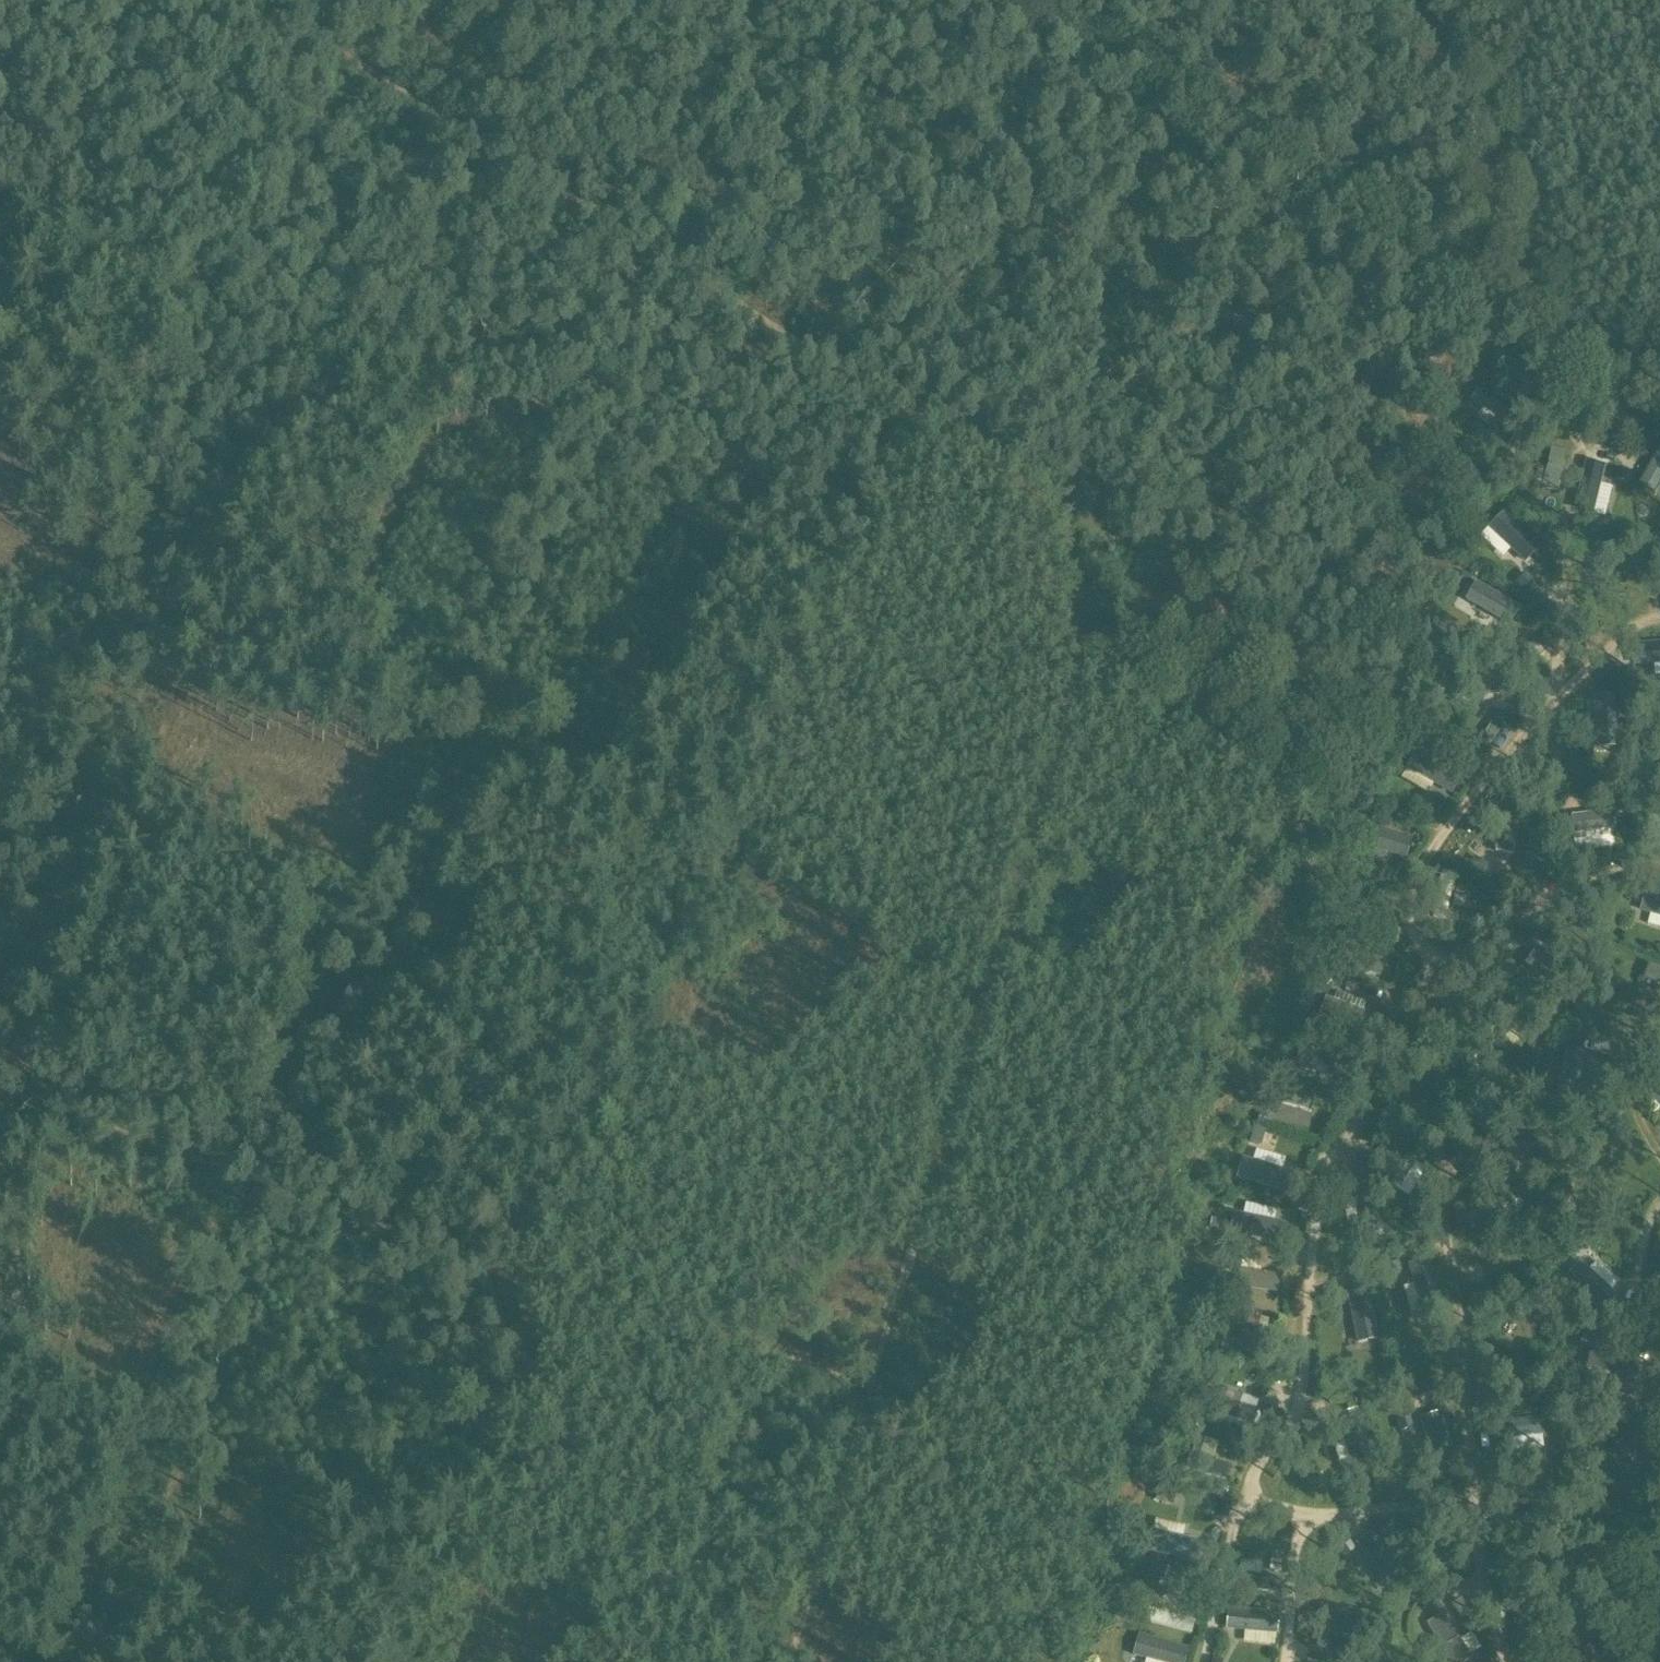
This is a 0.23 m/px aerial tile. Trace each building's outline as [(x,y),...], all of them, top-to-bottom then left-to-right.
[(1482,385),(1471,399),(1510,431),(1521,417),(1482,385)] [(1648,432),(1636,450),(1644,456),(1656,437),(1648,432)] [(1552,447),(1542,490),(1557,494),(1567,450),(1552,447)] [(1641,484),(1658,494),(1659,491),(1659,452),(1641,484)] [(1586,460),(1574,509),(1594,514),(1605,465),(1586,460)] [(1618,468),(1616,478),(1629,481),(1632,471),(1618,468)] [(1502,514),(1489,528),(1525,563),(1539,548),(1502,514)] [(1460,570),(1458,574),(1469,579),(1471,575),(1460,570)] [(1525,573),(1516,583),(1523,590),(1532,580),(1525,573)] [(1476,583),(1466,600),(1510,625),(1520,608),(1476,583)] [(1636,644),(1638,664),(1659,663),(1659,643),(1636,644)] [(1504,646),(1500,654),(1509,659),(1514,652),(1504,646)] [(1613,695),(1594,697),(1598,747),(1617,745),(1613,695)] [(1489,725),(1481,737),(1489,743),(1497,731),(1489,725)] [(1631,740),(1621,741),(1622,756),(1632,755),(1631,740)] [(1417,751),(1407,768),(1450,793),(1460,776),(1417,751)] [(1501,822),(1496,851),(1513,854),(1522,802),(1503,799),(1499,822),(1501,822)] [(1412,805),(1407,814),(1421,821),(1426,812),(1412,805)] [(1612,811),(1570,817),(1572,832),(1614,826),(1612,811)] [(1363,823),(1357,842),(1405,856),(1411,837),(1363,823)] [(1474,858),(1469,867),(1481,874),(1486,865),(1474,858)] [(1442,871),(1433,918),(1447,921),(1455,874),(1442,871)] [(1370,890),(1367,902),(1380,905),(1383,894),(1370,890)] [(1642,909),(1659,914),(1659,893),(1648,890),(1642,909)] [(1346,945),(1340,965),(1380,977),(1386,956),(1346,945)] [(1534,951),(1525,964),(1562,991),(1572,977),(1534,951)] [(1646,977),(1659,983),(1659,968),(1652,964),(1646,977)] [(1317,970),(1310,976),(1322,988),(1329,982),(1317,970)] [(1326,998),(1319,1015),(1358,1030),(1365,1012),(1326,998)] [(1499,1003),(1490,1020),(1534,1044),(1543,1026),(1499,1003)] [(1635,1005),(1630,1016),(1644,1022),(1648,1010),(1635,1005)] [(1330,1045),(1325,1054),(1335,1059),(1340,1050),(1330,1045)] [(1533,1047),(1529,1056),(1541,1061),(1545,1053),(1533,1047)] [(1301,1048),(1294,1062),(1333,1079),(1340,1065),(1301,1048)] [(1567,1048),(1556,1097),(1575,1101),(1586,1052),(1567,1048)] [(1284,1086),(1279,1101),(1313,1111),(1317,1096),(1284,1086)] [(1548,1099),(1545,1113),(1557,1116),(1559,1102),(1548,1099)] [(1253,1127),(1250,1142),(1260,1144),(1263,1130),(1253,1127)] [(1409,1146),(1387,1184),(1399,1191),(1420,1153),(1409,1146)] [(1245,1158),(1239,1177),(1287,1192),(1293,1173),(1245,1158)] [(1368,1162),(1358,1165),(1361,1181),(1372,1179),(1368,1162)] [(1371,1185),(1354,1189),(1364,1236),(1382,1232),(1371,1185)] [(1234,1212),(1229,1234),(1281,1245),(1286,1223),(1234,1212)] [(1213,1218),(1211,1228),(1215,1229),(1225,1231),(1227,1221),(1218,1219),(1213,1218)] [(1428,1260),(1410,1265),(1424,1311),(1441,1306),(1428,1260)] [(1580,1260),(1567,1275),(1603,1309),(1617,1295),(1580,1260)] [(1397,1262),(1384,1266),(1387,1275),(1400,1270),(1397,1262)] [(1238,1269),(1235,1286),(1278,1294),(1281,1277),(1238,1269)] [(1546,1285),(1511,1303),(1518,1317),(1553,1298),(1546,1285)] [(1341,1288),(1328,1291),(1330,1300),(1343,1297),(1341,1288)] [(1367,1290),(1349,1294),(1359,1341),(1376,1337),(1367,1290)] [(1249,1308),(1240,1342),(1253,1346),(1262,1312),(1249,1308)] [(1630,1316),(1618,1319),(1620,1329),(1633,1326),(1630,1316)] [(1588,1358),(1582,1391),(1632,1400),(1638,1367),(1588,1358)] [(1217,1396),(1212,1412),(1253,1426),(1258,1411),(1217,1396)] [(1356,1411),(1339,1416),(1353,1462),(1370,1457),(1356,1411)] [(1439,1413),(1422,1419),(1437,1465),(1454,1459),(1439,1413)] [(1410,1417),(1397,1421),(1400,1430),(1413,1426),(1410,1417)] [(1547,1417),(1501,1422),(1503,1439),(1504,1439),(1542,1434),(1549,1434),(1547,1417)] [(1324,1424),(1312,1427),(1315,1436),(1326,1432),(1324,1424)] [(1636,1430),(1614,1445),(1625,1461),(1629,1459),(1638,1471),(1656,1459),(1636,1430)] [(1191,1454),(1187,1469),(1227,1480),(1231,1465),(1191,1454)] [(1152,1529),(1148,1549),(1197,1560),(1201,1540),(1152,1529)] [(1374,1532),(1358,1543),(1386,1585),(1403,1573),(1374,1532)] [(1349,1544),(1338,1551),(1343,1558),(1354,1551),(1349,1544)] [(1271,1559),(1269,1569),(1281,1571),(1283,1561),(1271,1559)] [(1163,1566),(1159,1578),(1168,1581),(1172,1569),(1163,1566)] [(1460,1599),(1451,1605),(1459,1618),(1469,1612),(1460,1599)] [(1149,1608),(1145,1621),(1192,1633),(1195,1621),(1149,1608)] [(1229,1609),(1227,1629),(1277,1634),(1279,1614),(1229,1609)] [(1427,1623),(1451,1661),(1463,1661),(1471,1657),(1459,1638),(1458,1639),(1442,1614),(1427,1623)] [(1319,1634),(1316,1648),(1326,1650),(1328,1636),(1319,1634)] [(1134,1656),(1154,1661),(1184,1661),(1187,1651),(1139,1638),(1134,1656)] [(1582,1647),(1564,1661),(1595,1661),(1582,1647)]
